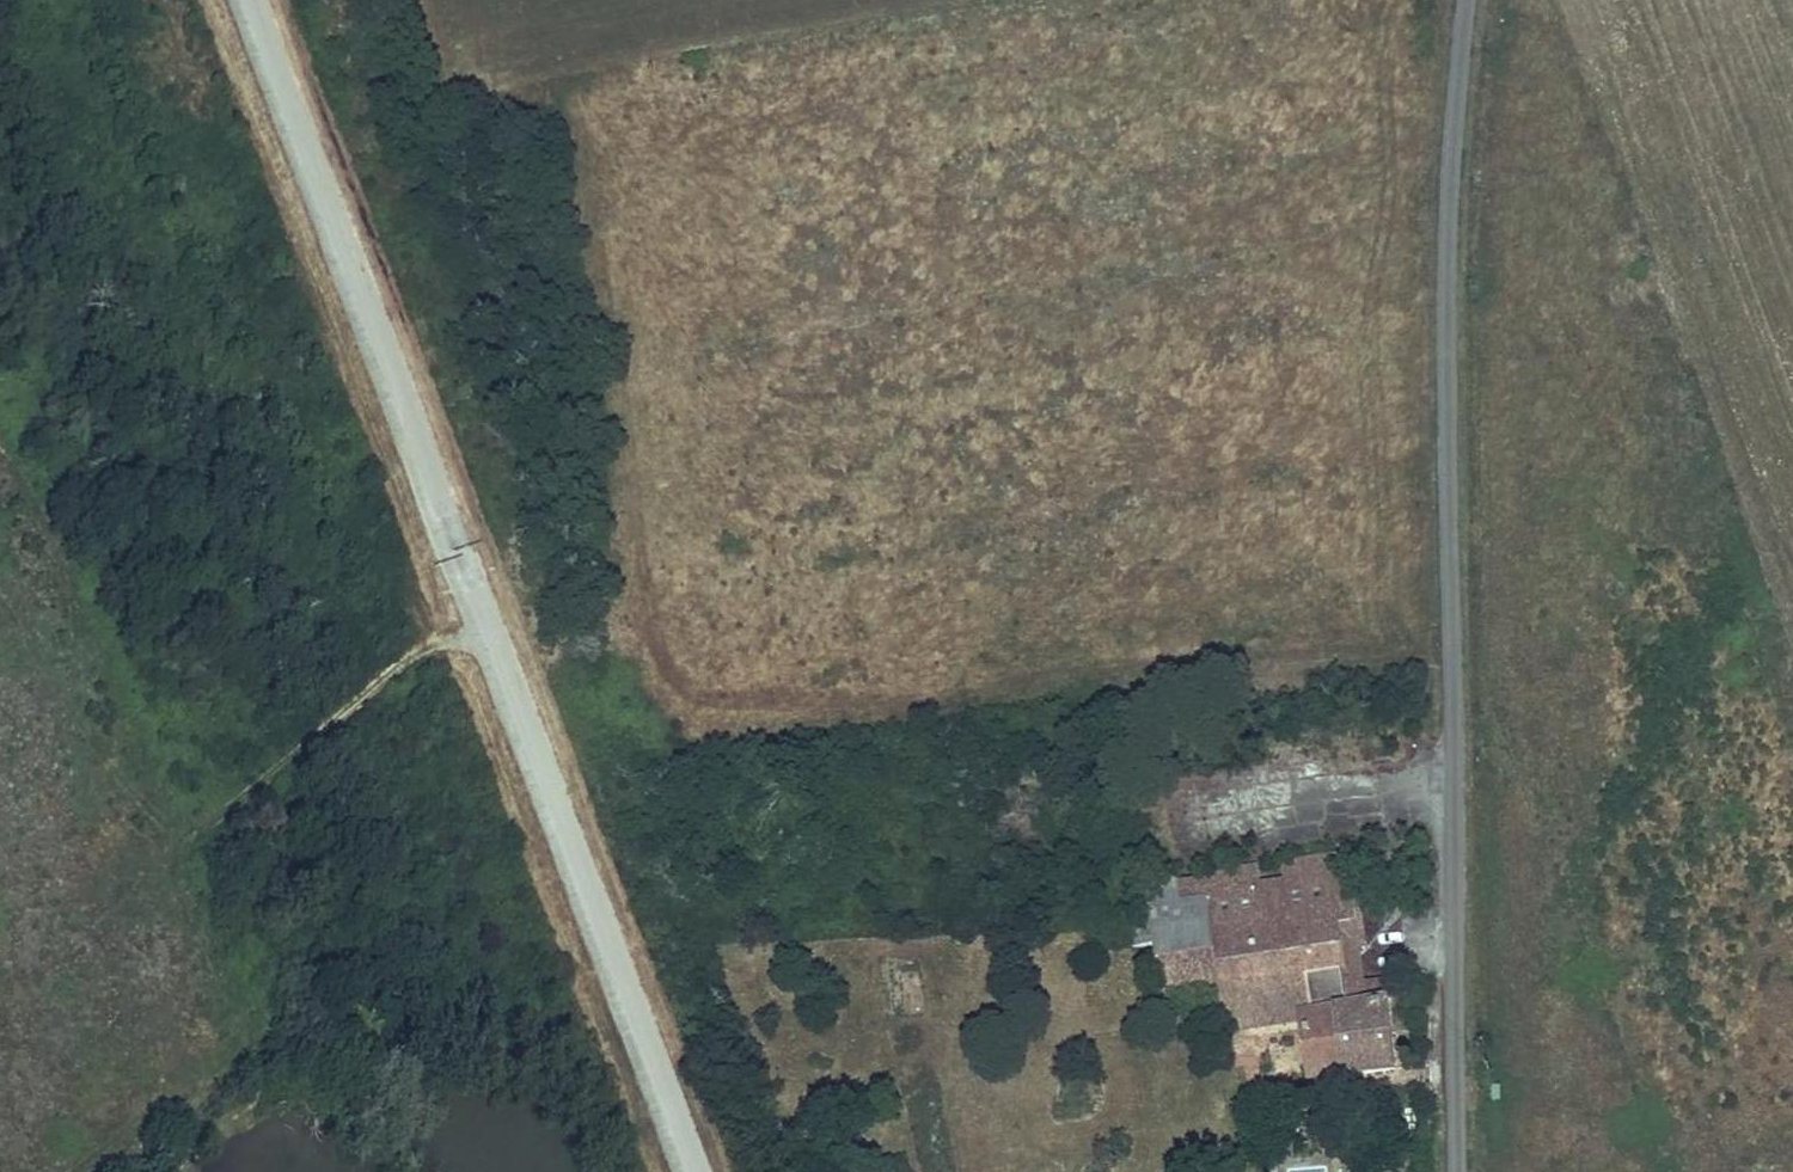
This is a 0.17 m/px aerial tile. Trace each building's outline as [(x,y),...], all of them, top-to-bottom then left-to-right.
[(1184,884),(1174,885),(1182,975),(1225,970),(1295,962),(1292,941),(1354,928),(1353,918),(1362,918),(1356,864),(1347,865),(1345,841),(1288,848),(1291,866),(1269,869),(1270,878),(1214,882),(1215,885),(1185,889),(1184,884)] [(1155,865),(1157,886),(1174,885),(1184,884),(1181,862),(1155,865)] [(1163,928),(1169,977),(1182,975),(1174,885),(1157,886),(1160,904),(1135,907),(1138,931),(1163,928)] [(1362,918),(1353,918),(1354,928),(1363,926),(1362,918)] [(1363,926),(1354,928),(1355,936),(1364,935),(1363,926)] [(1295,962),(1225,970),(1229,1009),(1235,1009),(1302,1001),(1310,1064),(1396,1054),(1386,965),(1359,968),(1355,936),(1354,928),(1292,941),(1295,962)]
